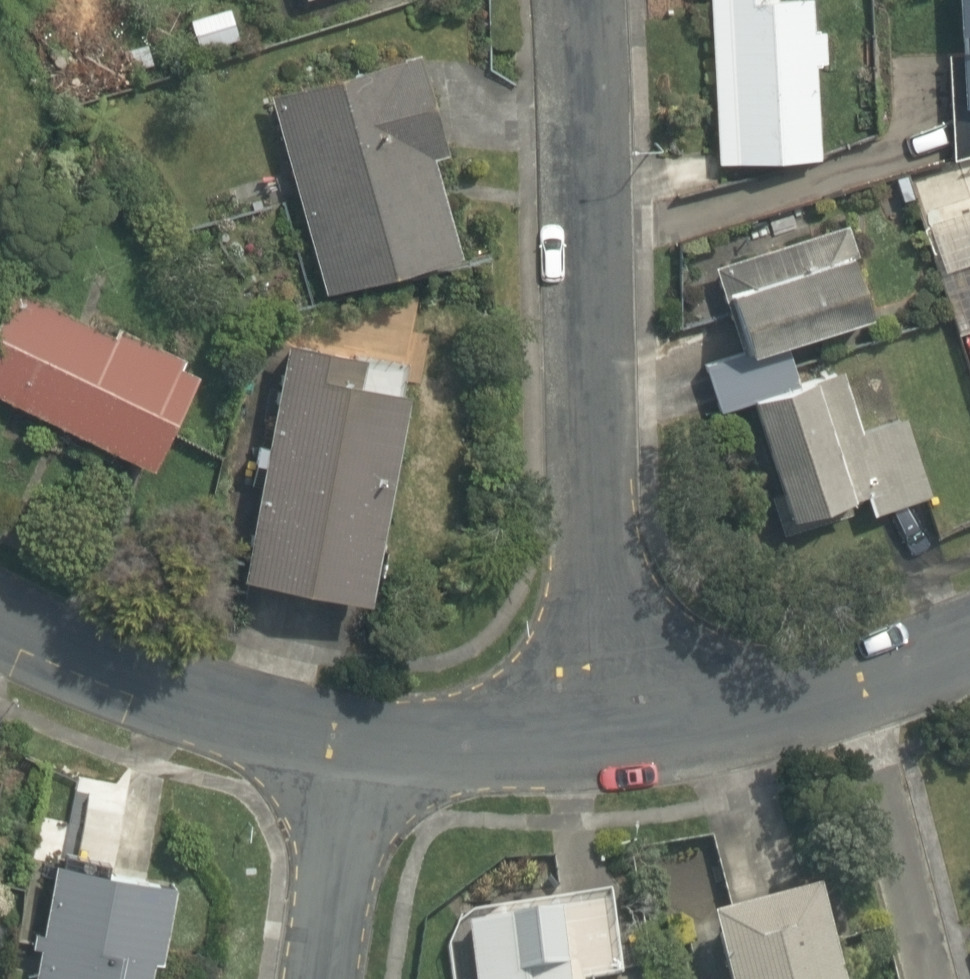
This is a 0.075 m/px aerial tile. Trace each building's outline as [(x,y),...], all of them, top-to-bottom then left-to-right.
[(703,157),(808,155),(807,63),(821,63),(821,25),(805,26),(805,0),(700,0),(703,157)] [(945,98),(969,99),(969,0),(948,0),(945,98)] [(226,1),(179,13),(190,54),(236,43),(226,1)] [(417,46),(261,90),(317,291),(447,255),(417,147),(443,140),(417,46)] [(709,268),(739,355),(866,311),(836,224),(709,268)] [(3,272),(0,277),(0,400),(136,461),(185,353),(3,272)] [(399,354),(266,335),(232,568),(365,587),(399,354)] [(819,365),(736,389),(772,513),(850,490),(856,513),(922,494),(890,385),(830,402),(819,365)] [(45,846),(29,978),(138,978),(141,958),(158,960),(170,862),(45,846)] [(794,888),(689,922),(708,978),(824,978),(794,888)] [(541,903),(442,919),(451,978),(553,978),(541,903)]
